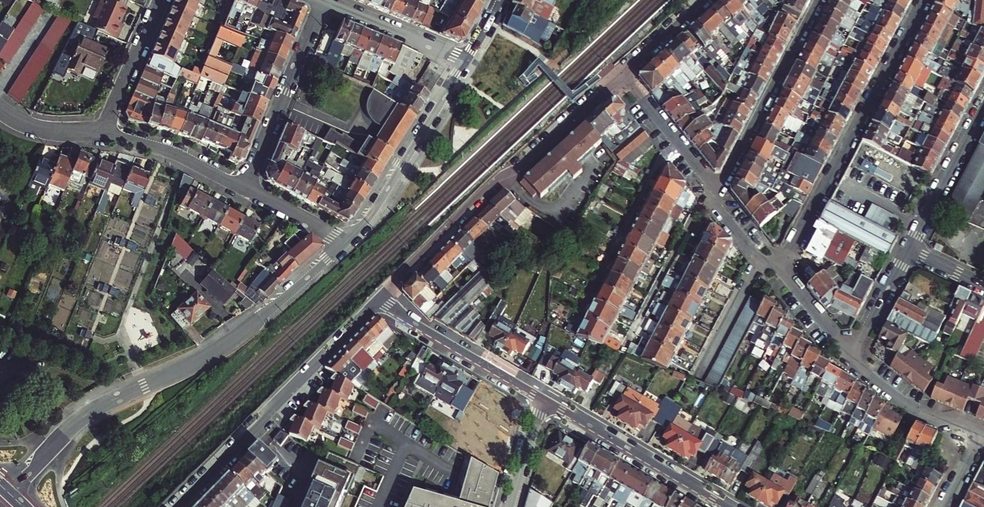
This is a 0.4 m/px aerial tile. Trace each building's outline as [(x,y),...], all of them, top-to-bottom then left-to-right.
[(93,28),(98,30),(116,39),(123,25),(119,23),(126,7),(110,0),(100,0),(93,17),(97,19),(93,28)] [(171,66),(199,0),(174,0),(174,1),(168,13),(163,26),(158,38),(152,51),(149,57),(171,66)] [(246,0),(235,0),(231,9),(238,12),(237,15),(240,17),(246,0)] [(240,17),(243,18),(244,15),(251,18),(258,1),(258,0),(246,0),(240,17)] [(263,28),(268,18),(274,20),(276,15),(279,8),(282,0),(273,0),(270,6),(258,1),(251,18),(249,22),(263,28)] [(284,11),(291,13),(288,22),(286,25),(297,30),(305,11),(303,6),(289,0),(284,11)] [(381,0),(368,0),(366,5),(377,9),(381,0)] [(387,13),(393,0),(381,0),(377,9),(387,13)] [(387,13),(398,18),(405,0),(393,0),(387,13)] [(398,18),(408,22),(416,4),(417,0),(405,0),(398,18)] [(408,22),(419,26),(424,13),(427,6),(430,0),(420,0),(418,5),(416,4),(408,22)] [(456,8),(464,13),(465,12),(475,18),(481,8),(471,3),(465,0),(441,0),(444,1),(456,8)] [(537,0),(515,0),(513,5),(518,7),(530,14),(531,11),(541,16),(544,10),(550,13),(552,7),(537,0)] [(739,28),(750,19),(733,0),(722,0),(718,4),(739,28)] [(752,21),(759,15),(756,11),(746,0),(733,0),(750,19),(752,21)] [(756,11),(759,8),(764,14),(769,10),(760,0),(746,0),(756,11)] [(769,10),(772,12),(776,5),(770,0),(760,0),(769,10)] [(784,7),(794,12),(802,16),(806,8),(792,0),(788,0),(784,7)] [(844,17),(847,13),(849,8),(834,0),(830,0),(826,7),(844,17)] [(849,8),(853,0),(834,0),(849,8)] [(885,1),(887,2),(905,12),(910,3),(904,0),(885,0),(885,1)] [(934,5),(952,15),(955,9),(966,14),(962,20),(967,23),(968,12),(969,8),(955,0),(937,0),(934,5)] [(978,2),(975,2),(974,12),(968,12),(967,23),(982,31),(983,32),(983,0),(978,0),(978,2)] [(31,1),(28,7),(40,15),(44,10),(31,1)] [(444,1),(438,12),(449,18),(456,8),(444,1)] [(861,14),(865,5),(858,2),(853,10),(856,12),(861,14)] [(887,2),(882,11),(900,21),(905,12),(887,2)] [(867,3),(865,5),(877,11),(878,9),(867,3)] [(718,4),(710,11),(732,35),(739,43),(746,36),(739,28),(718,4)] [(934,5),(929,15),(947,24),(952,15),(934,5)] [(28,7),(24,12),(37,21),(40,15),(28,7)] [(530,14),(518,7),(512,18),(507,16),(502,25),(530,41),(539,25),(548,30),(551,24),(530,14)] [(826,7),(821,16),(840,26),(844,17),(826,7)] [(456,8),(449,18),(469,29),(475,18),(465,12),(464,13),(456,8)] [(875,15),(874,17),(896,29),(900,21),(882,11),(878,9),(877,11),(879,12),(877,16),(875,15)] [(547,19),(550,13),(544,10),(541,16),(547,19)] [(291,13),(284,11),(282,17),(281,19),(288,22),(291,13)] [(700,20),(695,25),(717,49),(721,45),(712,36),(719,30),(727,39),(732,35),(710,11),(700,20)] [(24,12),(20,18),(33,26),(37,21),(24,12)] [(794,12),(789,21),(797,25),(802,16),(794,12)] [(432,16),(424,13),(419,26),(426,29),(432,16)] [(844,17),(854,22),(855,19),(851,17),(852,15),(847,13),(844,17)] [(71,22),(59,15),(55,21),(66,28),(71,22)] [(271,31),(293,40),(297,30),(286,25),(279,23),(281,19),(282,17),(276,15),(274,20),(268,18),(263,28),(271,31)] [(779,15),(773,26),(774,26),(792,35),(797,25),(789,21),(779,15)] [(929,15),(924,25),(942,34),(944,29),(947,24),(929,15)] [(821,16),(817,24),(835,34),(840,26),(821,16)] [(896,29),(874,17),(873,19),(875,20),(874,22),(866,18),(864,22),(866,23),(892,37),(896,29)] [(20,18),(16,23),(29,32),(33,26),(20,18)] [(469,29),(449,18),(440,35),(458,42),(462,41),(469,29)] [(66,28),(55,21),(51,27),(63,34),(66,28)] [(69,37),(79,42),(67,67),(78,73),(82,63),(97,71),(107,50),(92,43),(98,30),(93,28),(77,21),(69,37)] [(6,40),(9,34),(12,30),(0,22),(0,48),(2,45),(6,40)] [(332,72),(351,26),(341,22),(326,59),(321,57),(318,63),(323,65),(322,68),(332,72)] [(16,23),(13,29),(25,38),(29,32),(16,23)] [(892,37),(866,23),(861,32),(887,46),(892,37)] [(565,32),(551,24),(548,30),(562,36),(565,32)] [(759,29),(758,30),(763,33),(769,36),(771,31),(764,27),(765,25),(763,24),(759,29)] [(817,24),(812,34),(830,44),(835,34),(817,24)] [(947,24),(944,29),(951,32),(953,28),(947,24)] [(698,42),(705,50),(706,48),(722,64),(727,60),(717,49),(695,25),(688,31),(698,42)] [(942,34),(924,25),(918,34),(936,44),(942,47),(947,37),(942,34)] [(244,35),(221,26),(199,76),(201,77),(213,82),(222,85),(223,84),(230,66),(214,60),(223,40),(238,47),(240,43),(244,35)] [(349,48),(353,50),(361,30),(351,26),(332,72),(338,74),(342,76),(349,58),(346,56),(349,48)] [(771,31),(769,36),(787,45),(792,35),(774,26),(771,31)] [(961,31),(983,43),(983,32),(982,31),(979,35),(964,26),(961,31)] [(63,34),(51,27),(47,33),(59,40),(63,34)] [(12,30),(9,34),(22,43),(25,38),(13,29),(12,30)] [(361,30),(353,50),(356,51),(353,59),(359,62),(371,34),(361,30)] [(753,37),(759,40),(763,33),(758,30),(754,35),(753,37)] [(882,54),(887,46),(861,32),(859,30),(856,35),(858,36),(856,41),(865,45),(882,54)] [(293,40),(271,31),(267,42),(289,51),(293,40)] [(676,42),(703,72),(723,94),(725,90),(728,83),(731,78),(726,73),(723,70),(720,72),(722,74),(720,76),(692,47),(698,42),(688,31),(676,42)] [(983,54),(983,43),(961,31),(961,32),(959,35),(974,43),(972,47),(983,54)] [(240,43),(244,45),(245,41),(249,42),(250,38),(253,40),(255,37),(249,34),(245,32),(244,35),(240,43)] [(47,33),(44,39),(55,46),(59,40),(47,33)] [(9,34),(6,40),(18,48),(22,43),(9,34)] [(380,38),(371,34),(359,62),(365,64),(368,56),(372,57),(380,38)] [(812,34),(807,43),(825,53),(827,49),(830,44),(812,34)] [(918,34),(913,44),(928,52),(931,54),(936,44),(918,34)] [(787,45),(769,36),(765,43),(763,46),(781,55),(787,45)] [(754,39),(759,41),(759,40),(753,37),(750,40),(748,44),(750,45),(754,39)] [(390,42),(380,38),(372,57),(376,59),(372,67),(379,69),(390,42)] [(55,46),(44,39),(40,44),(51,52),(55,46)] [(755,48),(759,41),(754,39),(750,45),(748,44),(746,49),(749,50),(751,52),(753,47),(755,48)] [(951,39),(946,49),(950,52),(951,50),(953,46),(956,42),(952,40),(951,39)] [(6,40),(2,45),(15,54),(18,48),(6,40)] [(289,51),(267,42),(263,40),(259,51),(262,52),(284,61),(289,51)] [(390,42),(379,69),(377,74),(384,78),(388,72),(392,65),(400,46),(390,42)] [(664,53),(679,68),(683,64),(696,78),(703,72),(676,42),(664,53)] [(807,43),(802,53),(829,68),(832,69),(833,67),(834,64),(837,60),(825,53),(807,43)] [(51,52),(40,44),(36,50),(48,59),(52,53),(51,52)] [(913,44),(906,58),(930,71),(938,75),(940,71),(931,67),(933,62),(925,58),(928,52),(913,44)] [(0,48),(0,52),(11,59),(15,54),(2,45),(0,48)] [(865,45),(860,54),(878,63),(882,54),(865,45)] [(951,50),(983,68),(983,54),(972,47),(968,45),(966,48),(970,49),(968,54),(953,46),(951,50)] [(416,53),(400,46),(392,65),(388,72),(395,77),(403,82),(416,53)] [(763,46),(758,55),(776,65),(781,55),(763,46)] [(878,63),(860,54),(849,48),(847,52),(842,50),(840,54),(873,72),(878,63)] [(837,58),(840,54),(842,50),(838,49),(836,53),(827,49),(825,53),(837,60),(837,58)] [(36,50),(32,56),(45,65),(48,59),(36,50)] [(963,71),(981,80),(983,74),(983,68),(951,50),(950,52),(948,57),(964,66),(962,70),(963,71)] [(5,64),(7,65),(11,59),(0,52),(0,61),(5,64)] [(262,52),(258,62),(280,71),(284,61),(262,52)] [(231,64),(238,66),(242,56),(236,53),(231,64)] [(409,85),(421,57),(422,55),(416,53),(403,82),(409,85)] [(664,53),(657,59),(682,88),(687,84),(677,72),(680,70),(679,68),(664,53)] [(802,53),(797,63),(816,73),(820,75),(823,68),(828,71),(829,68),(802,53)] [(851,70),(850,72),(868,82),(873,72),(840,54),(837,58),(847,63),(845,67),(851,70)] [(758,55),(754,65),(771,74),(776,65),(758,55)] [(45,65),(32,56),(28,63),(40,71),(45,65)] [(149,57),(134,93),(154,101),(159,84),(161,75),(176,79),(177,78),(181,70),(171,66),(149,57)] [(741,58),(736,68),(766,84),(771,74),(754,65),(752,68),(744,64),(742,63),(744,60),(741,58)] [(906,58),(898,73),(915,83),(913,87),(920,91),(930,71),(906,58)] [(688,95),(682,88),(657,59),(649,67),(664,84),(669,79),(672,85),(683,97),(688,95)] [(280,71),(258,62),(255,61),(250,71),(276,82),(280,71)] [(443,69),(430,62),(426,68),(439,76),(443,69)] [(28,63),(24,69),(36,77),(40,71),(28,63)] [(797,63),(788,79),(807,89),(809,86),(820,92),(822,87),(823,85),(817,82),(812,79),(816,73),(797,63)] [(683,64),(679,68),(680,70),(690,81),(691,82),(696,78),(683,64)] [(938,75),(950,81),(974,94),(981,80),(963,71),(959,77),(948,72),(949,70),(943,66),(940,71),(938,75)] [(639,79),(659,104),(667,99),(659,89),(664,84),(649,67),(640,75),(639,79)] [(734,67),(726,73),(731,78),(735,70),(736,69),(734,67)] [(439,76),(426,68),(422,75),(435,83),(439,76)] [(766,84),(736,68),(736,69),(735,70),(745,76),(739,88),(740,89),(758,99),(766,84)] [(36,77),(24,69),(20,74),(33,83),(36,77)] [(250,82),(272,91),(276,82),(250,71),(245,69),(241,79),(250,82)] [(181,70),(177,78),(186,81),(198,85),(201,77),(199,76),(192,75),(181,70)] [(677,72),(687,84),(690,81),(680,70),(677,72)] [(835,80),(843,84),(861,94),(868,82),(850,72),(848,77),(839,72),(835,80)] [(812,79),(817,82),(820,75),(816,73),(812,79)] [(898,73),(892,85),(910,94),(916,98),(920,91),(913,87),(915,83),(898,73)] [(20,74),(16,80),(29,89),(33,83),(20,74)] [(354,75),(352,80),(361,84),(363,79),(354,75)] [(435,83),(422,75),(418,82),(431,89),(435,83)] [(198,85),(209,90),(213,82),(201,77),(198,85)] [(395,77),(394,79),(408,88),(410,86),(409,85),(403,82),(395,77)] [(426,96),(414,88),(410,86),(408,88),(394,79),(391,83),(397,86),(395,90),(422,107),(428,97),(426,96)] [(783,90),(802,100),(805,93),(816,99),(817,96),(820,92),(809,86),(807,89),(788,79),(783,90)] [(16,80),(12,86),(25,95),(29,89),(16,80)] [(195,91),(198,85),(186,81),(183,87),(192,90),(195,91)] [(945,90),(951,93),(969,103),(974,94),(950,81),(945,90)] [(213,82),(209,90),(219,93),(222,85),(213,82)] [(250,82),(245,93),(267,102),(272,91),(250,82)] [(391,83),(390,82),(387,87),(394,91),(395,90),(397,86),(391,83)] [(431,89),(418,82),(414,88),(426,96),(431,89)] [(728,83),(725,90),(729,92),(733,85),(728,83)] [(166,98),(168,95),(162,93),(163,89),(161,89),(162,86),(159,84),(154,101),(146,125),(157,129),(166,98)] [(840,90),(837,95),(856,105),(861,94),(843,84),(840,90)] [(910,94),(892,85),(887,93),(905,103),(910,94)] [(25,95),(12,86),(7,94),(20,102),(25,95)] [(832,86),(829,91),(828,93),(836,97),(837,95),(840,90),(832,86)] [(157,129),(168,131),(174,111),(170,110),(175,95),(173,94),(175,89),(171,88),(168,95),(166,98),(157,129)] [(704,97),(698,89),(692,93),(698,100),(704,97)] [(721,98),(725,100),(751,113),(758,99),(740,89),(738,94),(741,96),(737,102),(723,94),(721,98)] [(415,117),(396,105),(388,100),(374,90),(367,99),(366,107),(367,113),(373,122),(382,127),(373,142),(366,138),(363,143),(370,147),(389,159),(415,117)] [(422,107),(395,90),(394,91),(388,100),(396,105),(415,117),(422,107)] [(783,90),(778,98),(796,108),(808,114),(810,110),(803,107),(806,102),(802,100),(783,90)] [(828,93),(824,91),(820,98),(826,101),(832,104),(851,114),(856,105),(837,95),(836,97),(828,93)] [(267,102),(245,93),(243,92),(238,103),(244,105),(263,113),(267,102)] [(146,125),(154,101),(134,93),(125,113),(128,121),(146,125)] [(887,93),(883,102),(901,112),(905,103),(887,93)] [(969,103),(951,93),(946,102),(964,112),(969,103)] [(910,94),(905,103),(913,107),(917,98),(916,98),(910,94)] [(923,98),(921,100),(924,102),(929,104),(933,106),(937,100),(927,95),(925,99),(923,98)] [(669,116),(689,105),(683,97),(677,100),(662,108),(669,116)] [(700,106),(708,101),(704,97),(698,100),(689,105),(669,116),(676,124),(702,111),(700,106)] [(721,98),(712,106),(715,109),(718,113),(721,107),(725,100),(721,98)] [(792,117),(794,113),(796,108),(778,98),(773,107),(792,117)] [(611,100),(601,110),(621,132),(613,139),(617,144),(620,146),(641,129),(618,101),(611,100)] [(725,100),(721,107),(747,120),(751,113),(725,100)] [(832,104),(826,101),(821,110),(825,112),(828,113),(832,104)] [(190,106),(189,109),(187,114),(178,134),(189,139),(197,118),(200,113),(202,108),(203,104),(200,102),(197,109),(190,106)] [(883,102),(878,111),(895,121),(896,121),(898,118),(901,112),(883,102)] [(924,102),(921,108),(926,111),(929,104),(924,102)] [(946,102),(942,111),(960,121),(964,112),(946,102)] [(905,103),(901,112),(908,116),(913,107),(905,103)] [(832,104),(828,113),(846,123),(851,114),(832,104)] [(246,118),(258,123),(263,113),(244,105),(242,108),(234,105),(231,112),(246,118)] [(175,106),(174,111),(187,114),(189,109),(175,106)] [(683,134),(705,116),(715,109),(712,106),(702,111),(676,124),(683,134)] [(718,113),(717,115),(743,128),(747,120),(721,107),(718,113)] [(773,107),(764,125),(780,133),(787,119),(794,125),(795,123),(802,126),(804,123),(792,117),(773,107)] [(207,110),(202,120),(207,122),(211,112),(207,110)] [(621,132),(601,110),(593,117),(608,133),(612,130),(615,134),(611,137),(613,139),(621,132)] [(178,134),(187,114),(174,111),(168,131),(178,134)] [(878,111),(872,122),(890,131),(897,135),(899,131),(892,128),(895,121),(878,111)] [(942,111),(937,120),(955,129),(960,121),(942,111)] [(210,145),(218,127),(223,115),(216,112),(212,122),(214,122),(213,125),(207,122),(199,140),(210,145)] [(818,119),(823,122),(842,131),(846,123),(828,113),(825,112),(822,116),(814,112),(812,116),(818,119)] [(921,115),(918,114),(917,116),(920,118),(918,121),(921,123),(925,114),(922,112),(921,115)] [(794,113),(792,117),(804,123),(806,120),(794,113)] [(716,123),(720,125),(739,136),(743,128),(717,115),(714,122),(716,123)] [(210,145),(221,149),(228,131),(233,119),(227,116),(222,126),(225,127),(224,129),(218,127),(210,145)] [(691,143),(707,131),(713,125),(716,123),(714,122),(711,123),(705,116),(683,134),(691,143)] [(818,119),(812,116),(811,118),(808,119),(806,124),(807,125),(810,127),(813,121),(816,122),(818,119)] [(608,133),(593,117),(585,124),(598,138),(605,146),(609,143),(604,137),(608,133)] [(199,140),(207,122),(202,120),(197,118),(189,139),(198,143),(199,140)] [(249,146),(258,123),(246,118),(244,123),(237,141),(249,146)] [(912,125),(898,118),(896,121),(907,127),(910,128),(912,125)] [(955,129),(937,120),(933,118),(928,127),(950,138),(955,129)] [(582,120),(517,180),(529,194),(533,190),(537,195),(564,170),(573,162),(598,138),(585,124),(582,120)] [(910,128),(921,134),(946,147),(950,138),(928,127),(925,125),(921,123),(918,121),(915,120),(912,125),(910,128)] [(231,153),(237,141),(244,123),(238,121),(233,131),(235,131),(234,134),(228,131),(221,149),(231,153)] [(823,122),(818,131),(837,141),(842,131),(823,122)] [(872,122),(867,131),(885,141),(890,131),(872,122)] [(804,131),(807,125),(806,124),(804,123),(802,126),(799,132),(807,136),(808,133),(804,131)] [(725,134),(724,138),(734,145),(739,136),(720,125),(717,130),(725,134)] [(764,125),(757,139),(773,148),(780,133),(764,125)] [(308,135),(291,128),(285,126),(281,135),(300,142),(300,141),(303,142),(304,143),(308,135)] [(349,151),(355,142),(342,134),(341,136),(330,129),(323,141),(334,145),(335,143),(347,150),(349,151)] [(620,146),(613,152),(619,161),(648,138),(641,129),(620,146)] [(714,139),(707,131),(691,143),(698,152),(707,145),(712,140),(714,139)] [(807,136),(814,140),(832,149),(837,141),(818,131),(816,135),(809,132),(808,133),(807,136)] [(867,131),(862,140),(891,155),(894,149),(886,145),(885,146),(883,145),(885,141),(867,131)] [(807,136),(799,132),(795,140),(805,147),(827,158),(832,149),(814,140),(807,136)] [(915,145),(922,149),(940,159),(946,147),(921,134),(915,145)] [(299,151),(303,142),(300,141),(300,142),(281,135),(277,144),(285,148),(291,150),(295,152),(296,150),(299,151)] [(719,147),(722,150),(729,156),(734,145),(724,138),(722,141),(716,137),(714,139),(712,140),(719,147)] [(308,159),(303,167),(300,173),(289,193),(304,201),(313,185),(317,177),(324,163),(330,152),(334,145),(323,141),(316,138),(309,150),(307,153),(310,154),(308,159)] [(613,152),(612,153),(616,163),(625,164),(628,165),(653,144),(648,138),(619,161),(613,152)] [(946,211),(966,222),(983,188),(983,138),(946,211)] [(749,155),(768,165),(771,158),(785,165),(789,156),(787,155),(781,152),(779,151),(773,148),(757,139),(749,155)] [(249,146),(237,141),(231,153),(229,159),(236,164),(242,161),(249,146)] [(355,142),(349,151),(381,171),(389,159),(370,147),(363,143),(361,146),(355,142)] [(915,145),(910,143),(907,148),(919,154),(922,149),(915,145)] [(273,184),(283,165),(278,163),(285,148),(277,144),(264,175),(266,180),(273,184)] [(617,144),(609,151),(612,153),(613,152),(620,146),(617,144)] [(716,155),(707,145),(698,152),(715,172),(720,172),(729,156),(722,150),(720,152),(716,155)] [(798,155),(822,168),(827,158),(805,147),(802,152),(796,149),(795,152),(790,149),(787,155),(789,156),(791,152),(798,155)] [(309,150),(306,149),(304,151),(302,151),(300,154),(308,159),(310,154),(307,153),(309,150)] [(896,158),(899,152),(900,152),(894,149),(891,155),(896,158)] [(919,154),(917,158),(935,167),(940,159),(922,149),(919,154)] [(381,171),(349,151),(347,150),(342,160),(375,181),(381,171)] [(330,152),(324,163),(335,170),(338,165),(342,160),(330,152)] [(896,158),(905,163),(913,167),(916,160),(910,157),(909,159),(899,152),(896,158)] [(64,187),(77,192),(80,184),(82,185),(84,179),(87,181),(95,162),(77,154),(74,163),(64,187)] [(768,165),(749,155),(744,164),(762,174),(770,177),(774,168),(768,165)] [(788,174),(812,187),(822,168),(798,155),(788,174)] [(56,166),(48,185),(61,191),(64,187),(74,163),(59,157),(56,166)] [(916,160),(913,167),(930,176),(935,167),(917,158),(916,160)] [(45,192),(48,185),(56,166),(39,159),(25,192),(33,195),(36,189),(45,192)] [(287,159),(283,165),(292,169),(295,163),(287,159)] [(344,176),(352,181),(369,191),(375,181),(342,160),(338,165),(343,168),(347,170),(344,176)] [(85,188),(101,194),(112,169),(95,162),(87,181),(85,188)] [(112,169),(101,194),(94,212),(100,214),(106,197),(104,196),(108,186),(121,191),(130,168),(114,162),(112,169)] [(564,170),(566,172),(575,164),(573,162),(564,170)] [(295,163),(292,169),(300,173),(303,167),(295,163)] [(616,163),(611,171),(619,175),(621,177),(628,165),(625,164),(616,163)] [(566,172),(570,176),(579,168),(575,164),(566,172)] [(744,164),(739,173),(769,189),(771,190),(773,186),(760,179),(762,174),(744,164)] [(292,169),(283,165),(273,184),(281,189),(292,169)] [(655,177),(659,179),(671,185),(683,192),(686,187),(686,184),(670,165),(666,165),(662,173),(658,171),(655,177)] [(148,176),(130,168),(121,191),(133,196),(130,203),(136,205),(148,176)] [(300,173),(292,169),(281,189),(289,193),(300,173)] [(801,193),(807,197),(812,187),(788,174),(782,171),(781,172),(780,174),(778,177),(777,180),(783,184),(801,193)] [(734,182),(748,189),(753,192),(755,190),(756,187),(766,192),(769,189),(739,173),(734,182)] [(332,184),(337,187),(361,202),(369,191),(352,181),(350,184),(332,174),(331,176),(333,178),(330,183),(332,184)] [(663,199),(671,185),(659,179),(657,182),(653,181),(651,185),(655,188),(652,193),(663,199)] [(732,193),(745,211),(761,196),(758,195),(756,193),(749,199),(745,194),(748,189),(734,182),(731,188),(732,193)] [(332,184),(326,193),(329,195),(331,196),(337,187),(332,184)] [(783,184),(778,194),(779,194),(786,198),(791,200),(795,203),(796,203),(801,193),(783,184)] [(304,201),(315,207),(321,197),(326,200),(329,195),(326,193),(324,192),(313,185),(304,201)] [(683,192),(671,185),(663,199),(676,206),(684,210),(691,196),(683,192)] [(331,196),(356,212),(361,202),(337,187),(331,196)] [(178,207),(185,211),(193,193),(188,190),(178,207)] [(505,191),(490,204),(501,216),(515,202),(505,191)] [(193,193),(185,211),(200,219),(209,202),(193,193)] [(656,212),(663,199),(652,193),(651,195),(647,193),(644,198),(648,200),(645,206),(656,212)] [(760,229),(779,211),(784,207),(780,203),(786,198),(779,194),(768,204),(752,219),(760,229)] [(351,220),(356,212),(331,196),(329,195),(326,200),(321,197),(315,207),(345,222),(347,221),(351,220)] [(745,211),(752,219),(768,204),(761,196),(745,211)] [(676,206),(663,199),(656,212),(669,219),(674,222),(677,223),(684,210),(676,206)] [(784,207),(779,211),(789,216),(795,203),(791,200),(784,207)] [(831,229),(884,258),(887,259),(897,238),(864,221),(865,220),(830,201),(819,222),(831,229)] [(209,202),(200,219),(215,227),(225,210),(209,202)] [(795,219),(802,206),(796,203),(795,203),(789,216),(795,219)] [(487,228),(493,223),(501,216),(490,204),(473,220),(487,228)] [(899,220),(872,205),(869,211),(896,225),(899,220)] [(649,225),(656,212),(645,206),(644,209),(640,207),(637,212),(640,214),(638,219),(649,225)] [(215,227),(231,236),(240,218),(225,210),(215,227)] [(896,225),(869,211),(865,220),(864,221),(897,238),(898,238),(891,234),(896,225)] [(656,212),(649,225),(662,232),(668,235),(674,222),(669,219),(656,212)] [(256,227),(240,218),(231,236),(247,244),(256,227)] [(642,239),(649,225),(638,219),(636,223),(632,221),(629,226),(633,228),(631,233),(642,239)] [(462,231),(474,243),(480,249),(482,247),(480,245),(484,241),(480,237),(482,234),(496,243),(501,237),(487,228),(473,220),(462,231)] [(570,235),(579,240),(586,226),(578,222),(570,235)] [(819,222),(815,229),(828,236),(831,229),(819,222)] [(668,235),(662,232),(649,225),(642,239),(655,245),(660,248),(662,249),(669,236),(668,235)] [(714,250),(723,233),(715,227),(711,227),(702,243),(714,250)] [(815,229),(812,235),(825,242),(828,236),(815,229)] [(842,267),(842,268),(849,255),(850,253),(879,268),(884,258),(831,229),(828,236),(825,242),(821,249),(817,255),(842,267)] [(474,243),(462,231),(450,243),(462,255),(474,243)] [(631,233),(624,246),(635,252),(642,239),(631,233)] [(732,240),(723,233),(714,250),(727,256),(733,245),(732,240)] [(318,247),(304,234),(295,243),(297,246),(293,250),(289,246),(282,255),(283,256),(274,265),(279,269),(283,265),(291,272),(318,247)] [(184,261),(193,251),(177,235),(168,245),(184,261)] [(812,235),(808,242),(821,249),(825,242),(812,235)] [(655,245),(642,239),(635,252),(648,259),(655,245)] [(687,256),(694,259),(702,243),(696,240),(687,256)] [(817,255),(821,249),(808,242),(805,249),(817,255)] [(460,257),(462,255),(450,243),(439,254),(455,270),(463,261),(460,257)] [(706,266),(714,250),(702,243),(694,259),(706,266)] [(628,265),(635,252),(624,246),(617,259),(628,265)] [(727,256),(714,250),(706,266),(718,273),(727,256)] [(635,252),(628,265),(640,272),(648,276),(655,262),(648,259),(635,252)] [(439,254),(428,266),(440,277),(446,271),(455,280),(460,275),(455,270),(439,254)] [(621,279),(628,265),(617,259),(610,273),(621,279)] [(697,283),(706,266),(694,259),(685,276),(697,283)] [(279,269),(274,265),(270,269),(266,276),(277,287),(291,272),(283,265),(279,269)] [(640,272),(628,265),(621,279),(633,285),(640,272)] [(440,277),(428,266),(416,277),(428,289),(436,281),(445,290),(449,286),(440,277)] [(718,273),(706,266),(697,283),(709,289),(718,273)] [(808,287),(814,294),(846,270),(842,268),(842,267),(835,273),(834,271),(828,276),(825,273),(808,287)] [(495,282),(482,269),(447,305),(433,319),(475,344),(482,332),(485,328),(476,322),(479,319),(469,308),(495,282)] [(846,270),(814,294),(821,303),(838,289),(835,286),(842,281),(840,278),(845,275),(849,271),(846,270)] [(234,293),(210,272),(199,285),(204,290),(211,296),(222,306),(233,294),(234,293)] [(602,287),(613,293),(621,279),(610,273),(607,278),(603,276),(600,281),(604,283),(602,287)] [(855,319),(873,284),(861,278),(852,273),(850,277),(848,281),(838,289),(821,303),(826,310),(832,305),(855,319)] [(265,300),(277,287),(266,276),(264,278),(266,281),(246,301),(253,306),(258,300),(260,302),(264,298),(265,300)] [(697,283),(685,276),(676,292),(688,299),(697,283)] [(428,289),(416,277),(403,290),(403,295),(430,323),(433,319),(447,305),(428,289)] [(633,285),(621,279),(613,293),(626,300),(633,285)] [(709,289),(697,283),(688,299),(701,305),(709,289)] [(606,307),(613,293),(602,287),(595,301),(606,307)] [(959,288),(954,298),(959,301),(942,337),(948,340),(959,318),(970,294),(959,288)] [(662,305),(680,314),(688,299),(676,292),(670,289),(662,305)] [(916,337),(928,315),(916,309),(908,305),(913,296),(904,291),(888,322),(911,334),(916,337)] [(246,311),(253,306),(246,301),(235,292),(234,293),(233,294),(242,301),(238,305),(246,311)] [(626,300),(613,293),(606,307),(619,313),(633,321),(636,314),(622,306),(626,300)] [(959,318),(966,321),(968,318),(976,321),(977,318),(980,312),(983,306),(983,304),(983,300),(970,294),(959,318)] [(180,331),(206,309),(194,295),(168,317),(180,331)] [(751,298),(748,304),(760,311),(764,305),(751,298)] [(764,305),(760,311),(757,317),(754,323),(760,326),(751,342),(756,345),(759,340),(776,309),(778,304),(767,298),(764,305)] [(680,314),(692,321),(701,305),(688,299),(680,314)] [(597,323),(606,307),(595,301),(592,306),(588,304),(585,310),(589,312),(586,318),(597,323)] [(671,332),(680,314),(662,305),(658,303),(652,314),(662,319),(659,325),(671,332)] [(920,303),(916,309),(928,315),(931,309),(920,303)] [(482,332),(489,336),(499,318),(499,317),(504,307),(499,304),(485,328),(482,332)] [(748,304),(745,310),(757,317),(760,311),(748,304)] [(931,309),(928,315),(916,337),(930,345),(932,346),(948,312),(934,305),(931,309)] [(983,336),(983,306),(980,312),(977,318),(976,321),(959,356),(972,362),(983,336)] [(619,313),(606,307),(597,323),(610,330),(612,331),(614,327),(612,326),(619,313)] [(786,315),(776,309),(759,340),(765,343),(763,346),(768,350),(771,343),(784,319),(786,315)] [(757,317),(745,310),(742,316),(754,323),(757,317)] [(692,321),(680,314),(671,332),(683,338),(692,321)] [(579,331),(586,318),(579,315),(572,327),(579,331)] [(742,316),(738,322),(751,329),(754,323),(742,316)] [(375,317),(364,329),(383,348),(386,345),(385,344),(387,342),(385,340),(391,334),(383,326),(375,317)] [(499,318),(489,336),(493,339),(493,340),(496,342),(494,347),(502,352),(512,335),(516,327),(499,318)] [(586,318),(579,331),(572,327),(569,333),(588,340),(597,323),(586,318)] [(784,319),(771,343),(777,346),(771,358),(776,360),(793,330),(796,325),(784,319)] [(662,347),(671,332),(659,325),(648,320),(645,327),(643,330),(653,335),(650,341),(662,347)] [(738,322),(735,328),(748,335),(751,329),(738,322)] [(899,354),(911,334),(888,322),(880,337),(890,343),(887,349),(898,355),(899,354)] [(610,330),(597,323),(588,340),(589,340),(617,351),(620,345),(606,337),(610,330)] [(735,328),(732,334),(744,341),(748,335),(735,328)] [(364,329),(352,340),(373,361),(374,362),(386,351),(383,348),(364,329)] [(804,336),(793,330),(776,360),(780,362),(781,360),(784,361),(788,352),(793,355),(801,340),(804,336)] [(683,338),(671,332),(662,347),(674,354),(683,338)] [(744,341),(732,334),(729,340),(741,347),(744,341)] [(529,345),(512,335),(502,352),(511,358),(514,352),(523,356),(529,345)] [(641,336),(637,345),(657,356),(658,355),(670,361),(674,354),(662,347),(650,341),(641,336)] [(373,361),(352,340),(342,351),(362,371),(363,372),(373,361)] [(741,347),(729,340),(725,346),(738,353),(741,347)] [(793,355),(791,360),(798,364),(790,380),(793,382),(802,366),(811,350),(812,346),(801,340),(793,355)] [(629,355),(658,367),(666,369),(670,361),(658,355),(657,356),(637,345),(634,344),(629,355)] [(722,352),(734,359),(738,353),(725,346),(722,352)] [(424,364),(431,353),(422,348),(417,357),(416,359),(424,364)] [(803,383),(806,384),(820,359),(821,355),(811,350),(802,366),(809,370),(804,379),(805,380),(803,383)] [(324,369),(336,377),(350,385),(355,379),(362,371),(342,351),(324,369)] [(906,359),(899,354),(898,355),(891,366),(911,382),(921,361),(923,359),(912,351),(906,359)] [(417,357),(411,352),(406,358),(412,365),(416,359),(417,357)] [(719,358),(731,365),(734,359),(722,352),(719,358)] [(576,372),(579,366),(559,355),(556,360),(553,359),(546,370),(556,375),(555,377),(558,378),(555,384),(566,390),(576,372)] [(550,359),(545,356),(539,366),(545,369),(550,359)] [(728,370),(731,365),(719,358),(716,364),(728,370)] [(412,365),(409,371),(419,377),(414,386),(433,398),(439,388),(449,370),(440,365),(437,370),(434,368),(433,369),(424,364),(416,359),(412,365)] [(822,382),(829,367),(831,365),(820,359),(806,384),(802,392),(808,395),(816,379),(822,382)] [(923,359),(921,361),(911,382),(924,392),(933,380),(927,376),(934,368),(923,359)] [(780,363),(776,361),(772,369),(776,371),(780,363)] [(716,364),(712,370),(725,377),(728,370),(716,364)] [(843,374),(829,367),(822,382),(828,385),(827,387),(829,388),(821,403),(826,405),(829,400),(843,374)] [(458,375),(449,370),(439,388),(445,392),(439,402),(461,415),(474,393),(457,384),(458,382),(454,380),(458,375)] [(712,370),(709,376),(721,382),(725,377),(712,370)] [(591,381),(576,372),(566,390),(577,396),(580,391),(587,394),(593,382),(600,386),(604,380),(594,374),(591,381)] [(396,374),(392,379),(400,387),(403,381),(396,374)] [(844,407),(847,402),(856,384),(857,382),(843,374),(829,400),(844,407)] [(705,384),(714,387),(718,389),(720,384),(721,382),(709,376),(705,384)] [(960,382),(947,376),(943,387),(938,385),(931,398),(962,411),(967,400),(981,406),(976,417),(983,421),(983,391),(960,382)] [(346,402),(353,387),(350,385),(336,377),(330,382),(335,384),(330,395),(340,399),(346,402)] [(364,389),(355,379),(350,385),(353,387),(361,392),(364,389)] [(718,389),(730,394),(732,389),(720,384),(718,389)] [(851,419),(866,392),(867,390),(856,384),(847,402),(852,405),(847,414),(849,415),(848,418),(851,419)] [(642,398),(620,386),(612,398),(619,402),(614,411),(617,412),(618,413),(617,413),(620,415),(617,419),(626,425),(636,408),(642,398)] [(333,416),(340,399),(330,395),(321,391),(317,396),(321,398),(316,408),(326,413),(333,416)] [(756,398),(745,392),(741,398),(753,403),(756,398)] [(867,414),(875,399),(876,397),(866,392),(851,419),(848,425),(846,429),(851,431),(857,421),(862,411),(867,414)] [(367,396),(362,404),(375,412),(380,404),(367,396)] [(753,403),(765,408),(768,402),(756,397),(756,398),(753,403)] [(642,398),(636,408),(626,425),(636,430),(638,425),(641,427),(641,426),(642,427),(645,428),(650,420),(660,426),(667,413),(642,398)] [(869,434),(873,427),(885,404),(875,399),(867,414),(862,423),(855,436),(858,438),(862,430),(869,434)] [(776,412),(779,407),(768,402),(765,408),(776,412)] [(892,408),(885,404),(873,427),(892,438),(903,418),(890,411),(892,408)] [(319,429),(326,413),(316,408),(308,405),(303,409),(307,411),(303,422),(313,426),(319,429)] [(676,453),(691,426),(676,418),(680,410),(676,407),(672,405),(667,413),(660,426),(669,431),(663,440),(669,443),(666,448),(676,453)] [(355,406),(351,413),(365,420),(369,412),(355,406)] [(782,415),(788,417),(791,412),(779,407),(776,412),(782,415)] [(862,411),(857,421),(862,423),(867,414),(862,411)] [(782,415),(777,424),(785,427),(790,418),(788,417),(782,415)] [(303,422),(294,418),(289,423),(293,425),(288,436),(305,443),(313,426),(303,422)] [(347,422),(344,430),(358,436),(361,428),(347,422)] [(832,430),(817,422),(815,427),(830,433),(832,430)] [(843,422),(836,436),(841,438),(846,429),(848,425),(843,422)] [(919,466),(937,433),(917,424),(906,442),(910,444),(915,446),(910,456),(916,459),(911,467),(917,470),(919,466)] [(707,435),(691,426),(676,453),(685,459),(687,454),(690,456),(691,455),(694,457),(699,448),(707,453),(715,439),(717,435),(709,431),(707,435)] [(578,464),(585,453),(578,449),(579,448),(558,435),(547,454),(568,466),(565,471),(571,475),(578,464)] [(725,439),(717,435),(715,439),(707,453),(714,457),(706,471),(719,478),(735,450),(723,443),(725,439)] [(340,438),(336,446),(350,452),(354,445),(340,438)] [(899,456),(902,458),(910,444),(906,442),(899,456)] [(258,445),(248,456),(265,473),(266,474),(277,463),(258,445)] [(589,446),(585,453),(578,464),(582,467),(575,478),(572,484),(578,488),(580,485),(584,478),(600,452),(589,446)] [(755,461),(735,450),(719,478),(732,486),(740,471),(747,475),(749,473),(755,461)] [(593,484),(610,458),(600,452),(584,478),(593,484)] [(328,454),(306,506),(342,506),(359,468),(328,454)] [(259,478),(265,473),(248,456),(238,466),(265,492),(266,494),(269,492),(266,490),(271,485),(265,479),(263,482),(259,478)] [(753,475),(755,476),(765,459),(758,456),(755,461),(749,473),(753,475)] [(501,479),(471,461),(465,457),(452,502),(414,491),(407,506),(493,506),(501,479)] [(619,463),(610,458),(593,484),(589,490),(587,494),(597,500),(600,494),(603,490),(619,463)] [(774,474),(780,465),(774,461),(769,470),(774,474)] [(983,488),(983,462),(973,482),(983,488)] [(619,463),(603,490),(614,496),(630,469),(619,463)] [(582,467),(578,464),(571,475),(575,478),(582,467)] [(265,492),(238,466),(230,474),(245,488),(251,495),(254,498),(257,500),(265,492)] [(941,478),(919,466),(917,470),(913,477),(915,478),(918,480),(935,489),(941,478)] [(630,469),(614,496),(612,500),(618,504),(616,506),(623,506),(626,502),(641,476),(630,469)] [(241,492),(245,488),(230,474),(222,482),(246,506),(254,498),(251,495),(247,499),(241,492)] [(758,502),(768,484),(755,476),(753,475),(746,487),(749,490),(752,491),(749,496),(758,502)] [(774,475),(768,484),(758,502),(767,506),(770,502),(773,503),(777,505),(783,493),(788,496),(797,481),(790,477),(787,483),(774,475)] [(626,502),(630,505),(634,506),(637,506),(642,499),(652,482),(641,476),(626,502)] [(593,484),(584,478),(580,485),(584,487),(589,490),(593,484)] [(935,489),(918,480),(912,491),(929,500),(935,489)] [(214,490),(231,506),(245,506),(246,506),(222,482),(214,490)] [(652,482),(642,499),(647,502),(644,506),(653,506),(663,489),(652,482)] [(968,493),(983,501),(983,488),(973,482),(968,493)] [(812,495),(817,486),(812,483),(806,492),(812,495)] [(897,483),(894,489),(901,493),(904,487),(897,483)] [(823,489),(817,486),(812,495),(817,499),(823,489)] [(907,488),(904,487),(901,493),(894,489),(891,494),(917,506),(926,506),(929,500),(912,491),(907,488)] [(653,506),(667,506),(674,495),(663,489),(653,506)] [(214,490),(206,498),(215,506),(231,506),(214,490)] [(603,490),(600,494),(612,500),(614,496),(603,490)] [(552,505),(529,491),(525,506),(551,506),(552,505)] [(891,494),(891,493),(888,498),(899,503),(897,506),(917,506),(891,494)] [(968,493),(962,503),(970,506),(983,506),(983,501),(968,493)] [(806,506),(798,502),(801,497),(795,494),(788,506),(805,506),(806,506)] [(685,502),(674,495),(667,506),(682,506),(685,502)] [(830,506),(844,506),(843,506),(846,501),(836,496),(830,505),(830,506)] [(878,506),(881,506),(884,500),(877,497),(873,505),(878,506)] [(198,506),(199,506),(215,506),(206,498),(198,506)]
